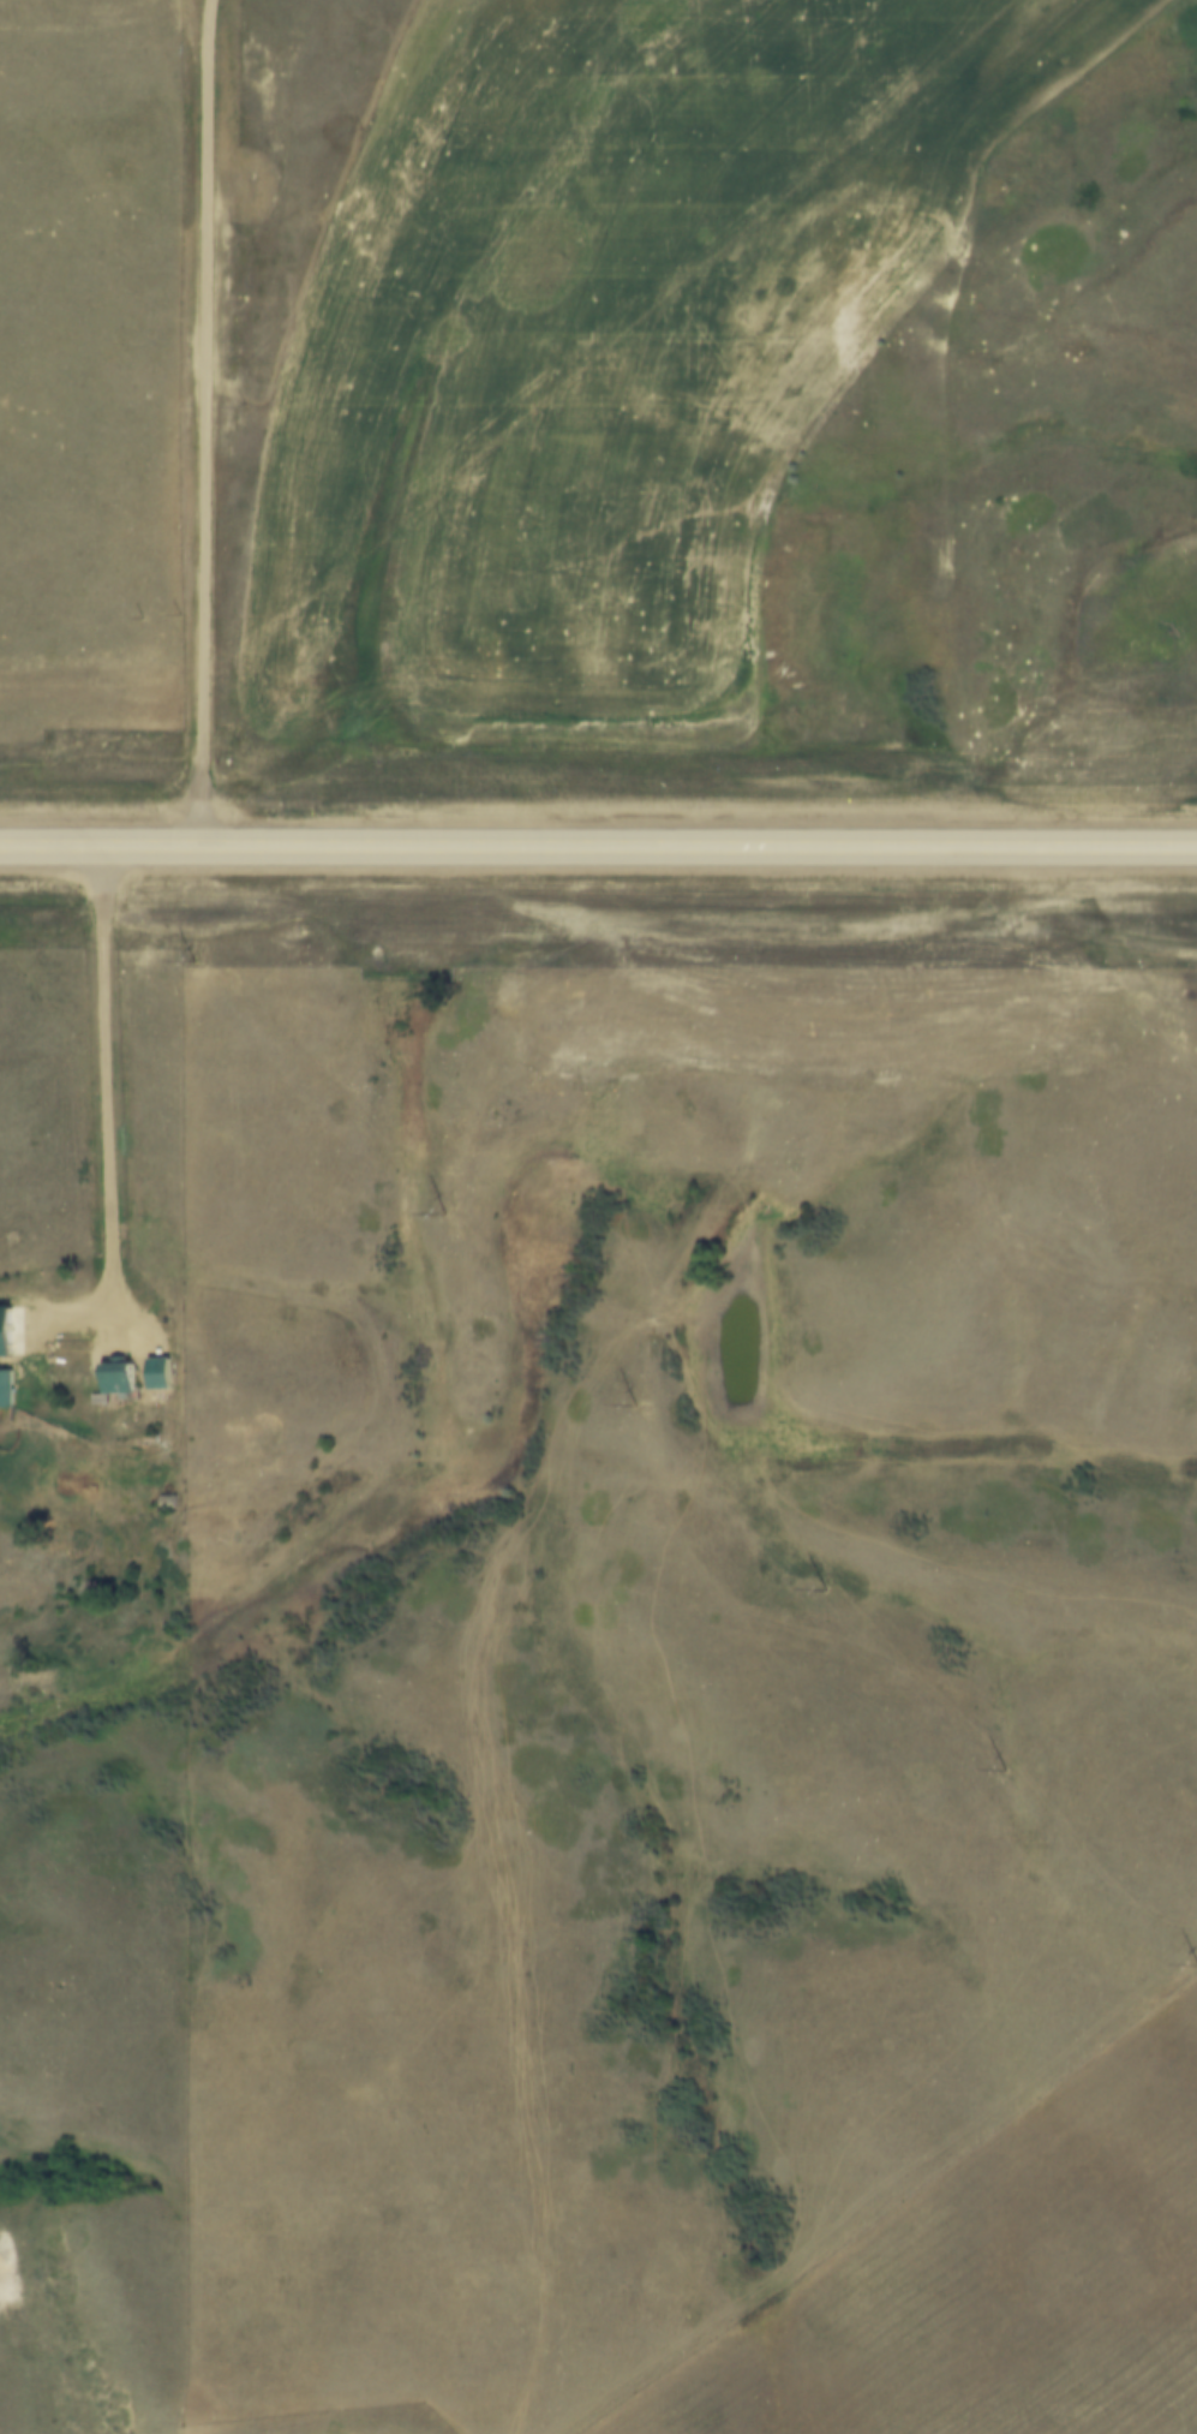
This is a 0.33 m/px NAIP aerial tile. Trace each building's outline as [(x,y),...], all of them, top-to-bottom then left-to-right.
[(153,1390),(175,1390),(175,1358),(153,1358),(153,1390)] [(140,1364),(109,1364),(109,1393),(140,1393),(140,1364)]
